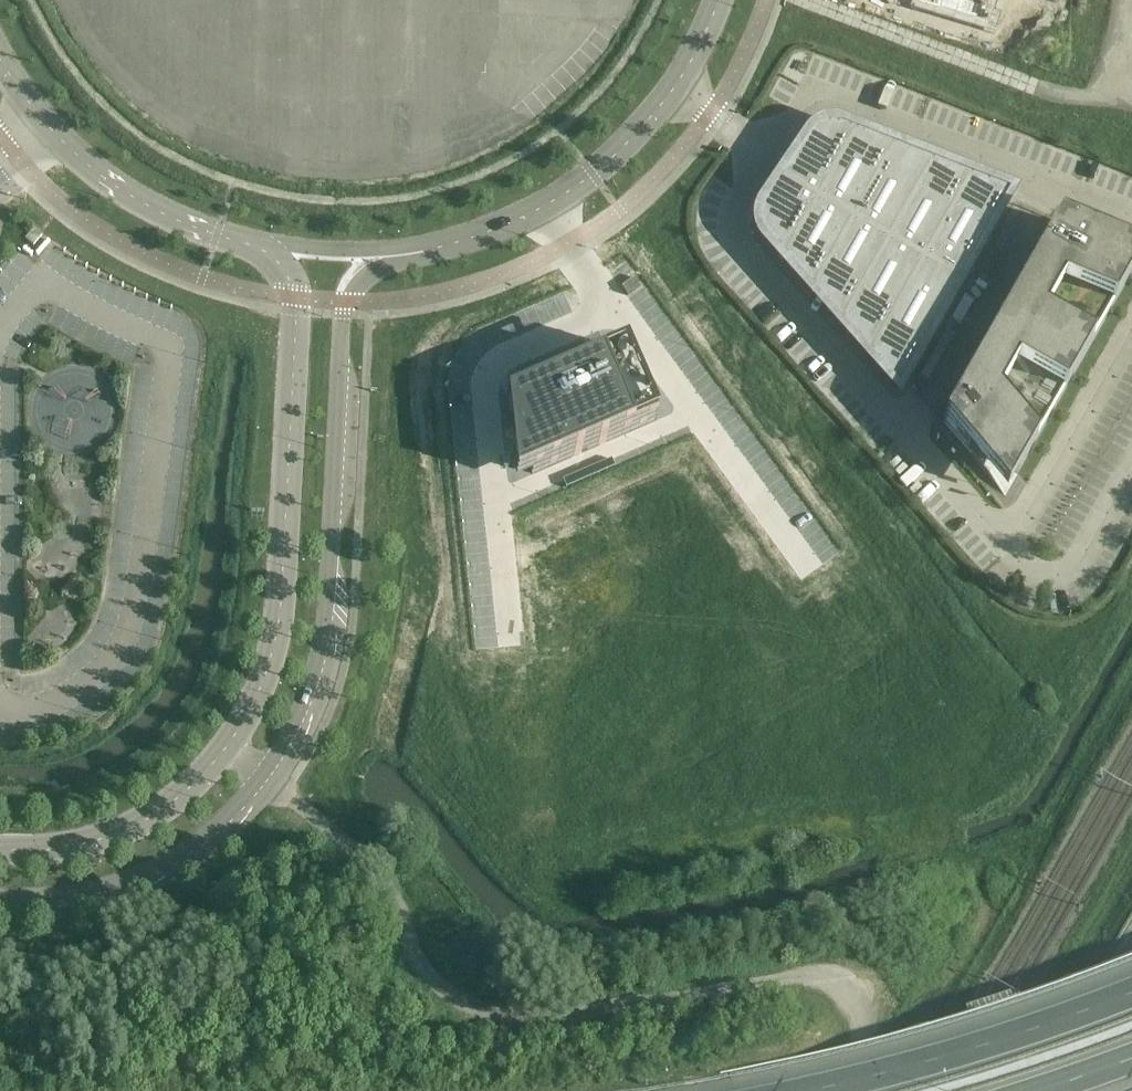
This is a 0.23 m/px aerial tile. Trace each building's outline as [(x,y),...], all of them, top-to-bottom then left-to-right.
[(931,6),(982,21),(987,23),(988,21),(983,20),(981,19),(986,3),(985,2),(984,5),(966,0),(933,0),(931,6)] [(807,141),(779,180),(818,203),(852,142),(856,135),(839,128),(833,127),(828,127),(822,128),(817,131),(813,134),(807,141)] [(852,143),(818,203),(853,224),(891,158),(895,150),(874,142),(857,135),(852,143)] [(891,158),(853,224),(888,245),(929,173),(933,165),(913,157),(895,150),(891,158)] [(929,173),(888,245),(923,265),(967,187),(972,180),(951,171),(933,165),(929,173)] [(756,218),(756,225),(757,231),(758,232),(760,238),(764,243),(784,265),(788,257),(818,203),(779,180),(761,206),(758,212),(756,218)] [(967,187),(923,265),(958,286),(1010,194),(989,186),(972,180),(967,187)] [(788,257),(784,265),(796,279),(812,297),(817,289),(853,224),(818,203),(788,257)] [(1005,496),(1131,272),(1131,253),(1057,222),(942,424),(1005,496)] [(817,289),(812,297),(825,312),(832,319),(841,329),(845,321),(888,245),(853,224),(817,289)] [(845,321),(841,329),(854,344),(869,361),(874,353),(923,265),(888,245),(845,321)] [(874,353),(869,361),(882,376),(897,393),(958,286),(923,265),(874,353)] [(634,278),(620,288),(627,296),(640,287),(634,278)] [(524,393),(505,401),(514,482),(531,475),(655,421),(624,349),(524,393)]
